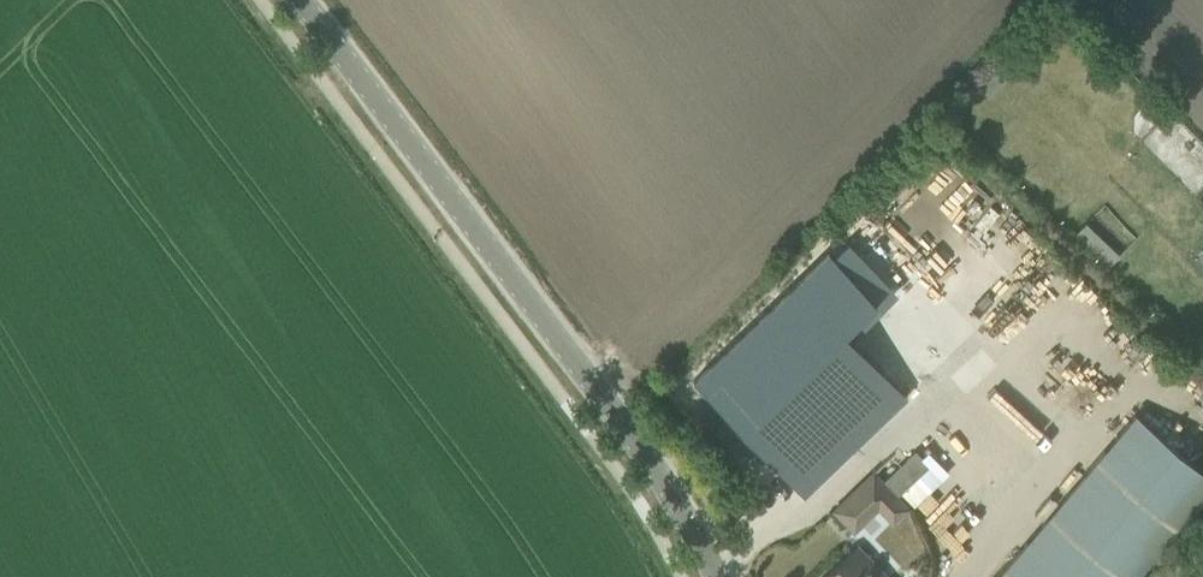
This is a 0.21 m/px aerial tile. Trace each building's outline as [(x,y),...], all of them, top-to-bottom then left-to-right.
[(1107,266),(1118,254),(1084,221),(1072,233),(1107,266)] [(1202,267),(1202,249),(1194,258),(1202,267)] [(828,250),(692,379),(804,495),(907,396),(844,331),(876,301),(828,250)] [(1202,497),(1202,465),(1135,413),(996,576),(1135,576),(1202,497)] [(898,465),(884,479),(897,493),(912,479),(898,465)] [(834,509),(854,530),(893,493),(873,472),(834,509)] [(854,547),(823,576),(882,576),(854,547)]
